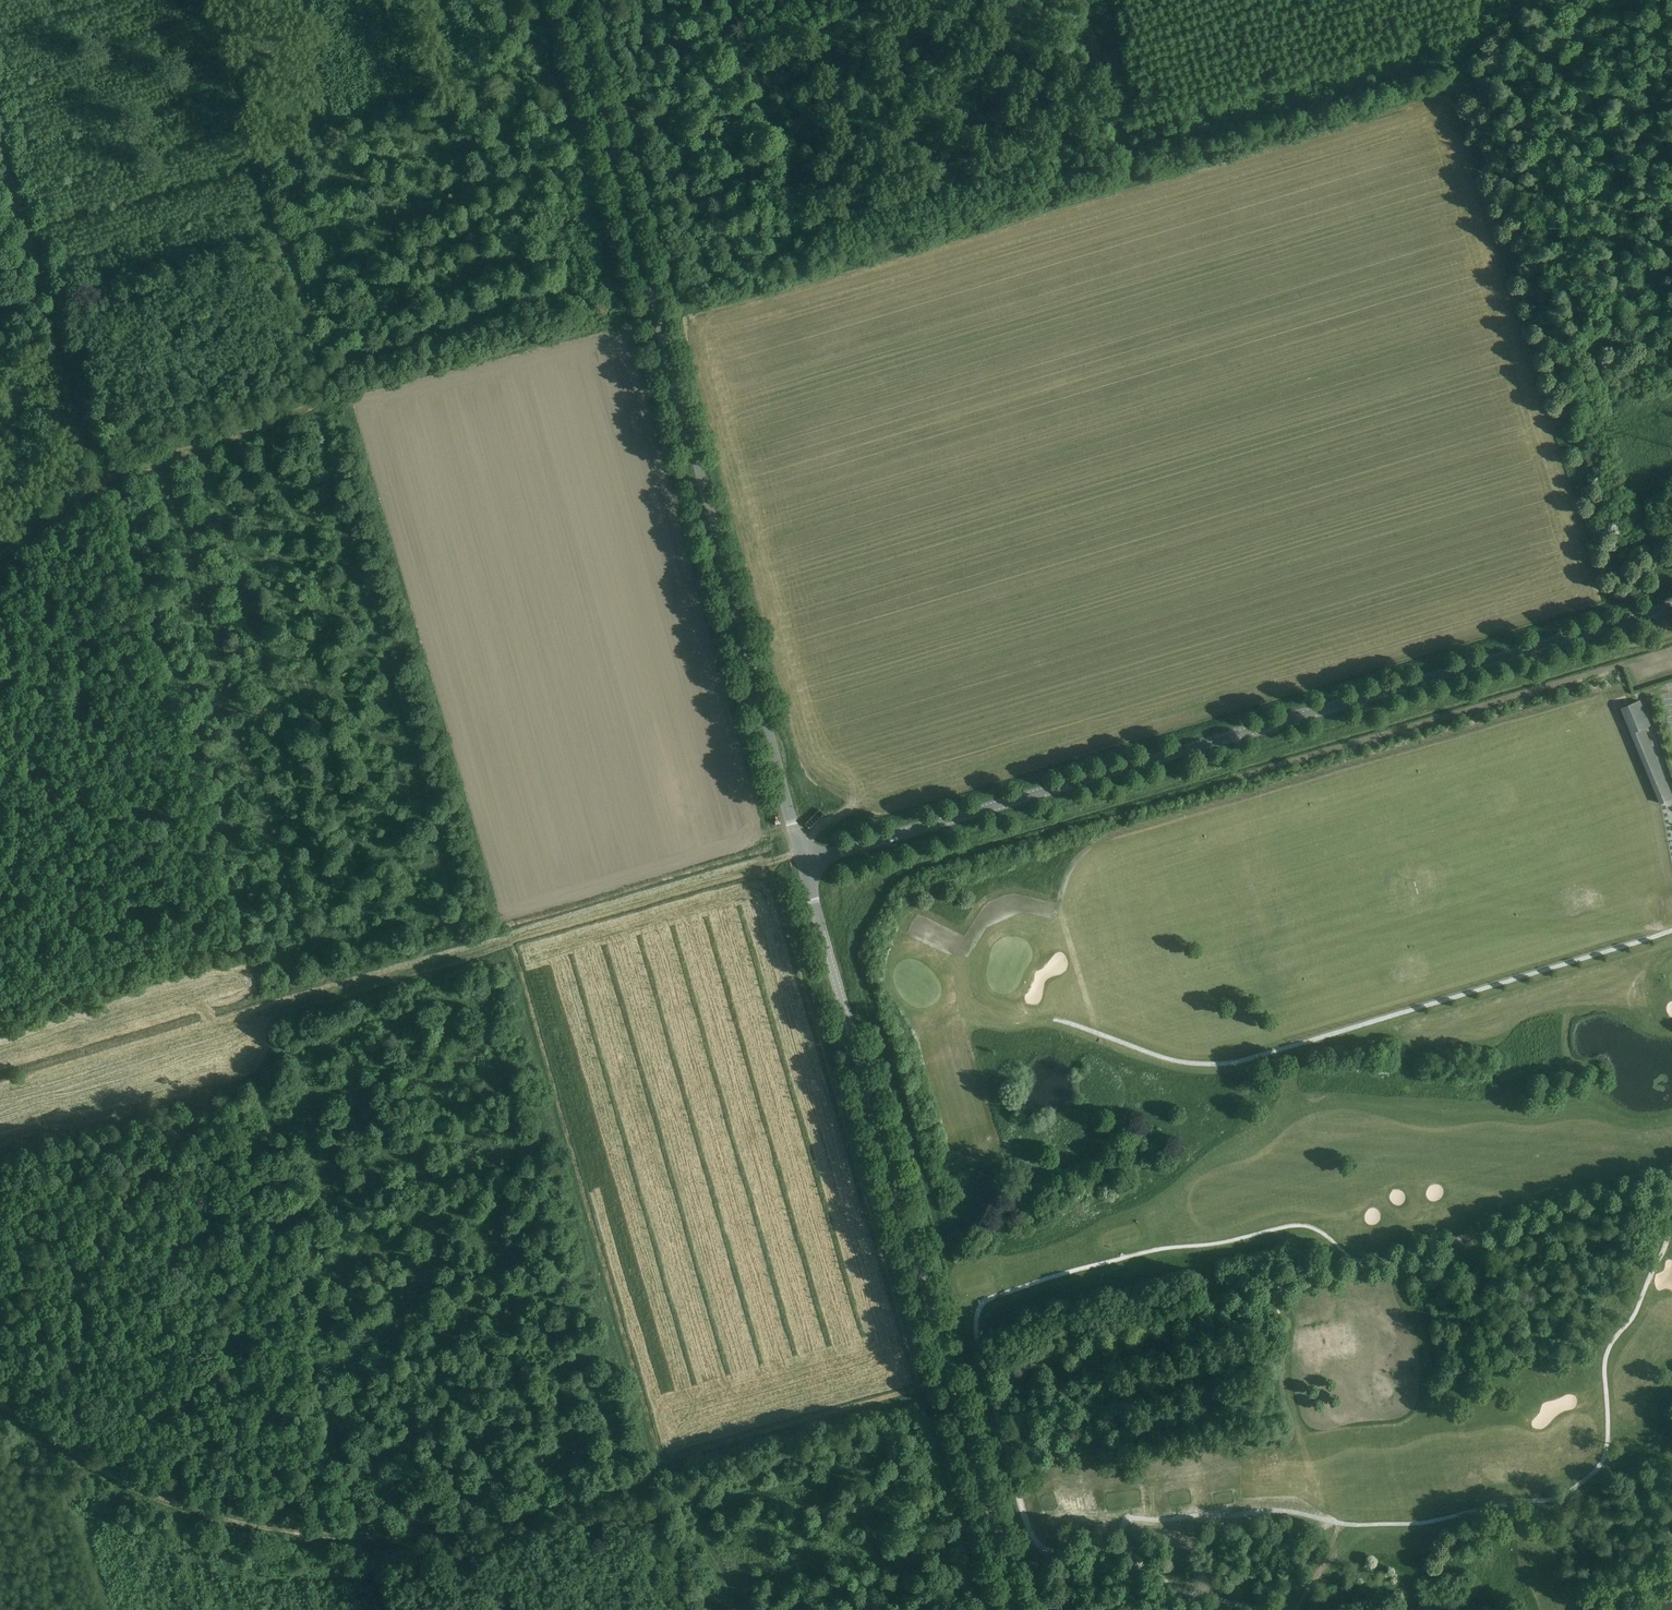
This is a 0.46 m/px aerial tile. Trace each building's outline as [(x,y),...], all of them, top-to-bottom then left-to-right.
[(1621,709),(1631,733),(1649,725),(1639,701),(1621,709)] [(1564,1371),(1566,1379),(1573,1377),(1571,1369),(1564,1371)] [(1312,1592),(1305,1582),(1295,1588),(1301,1598),(1312,1592)]
